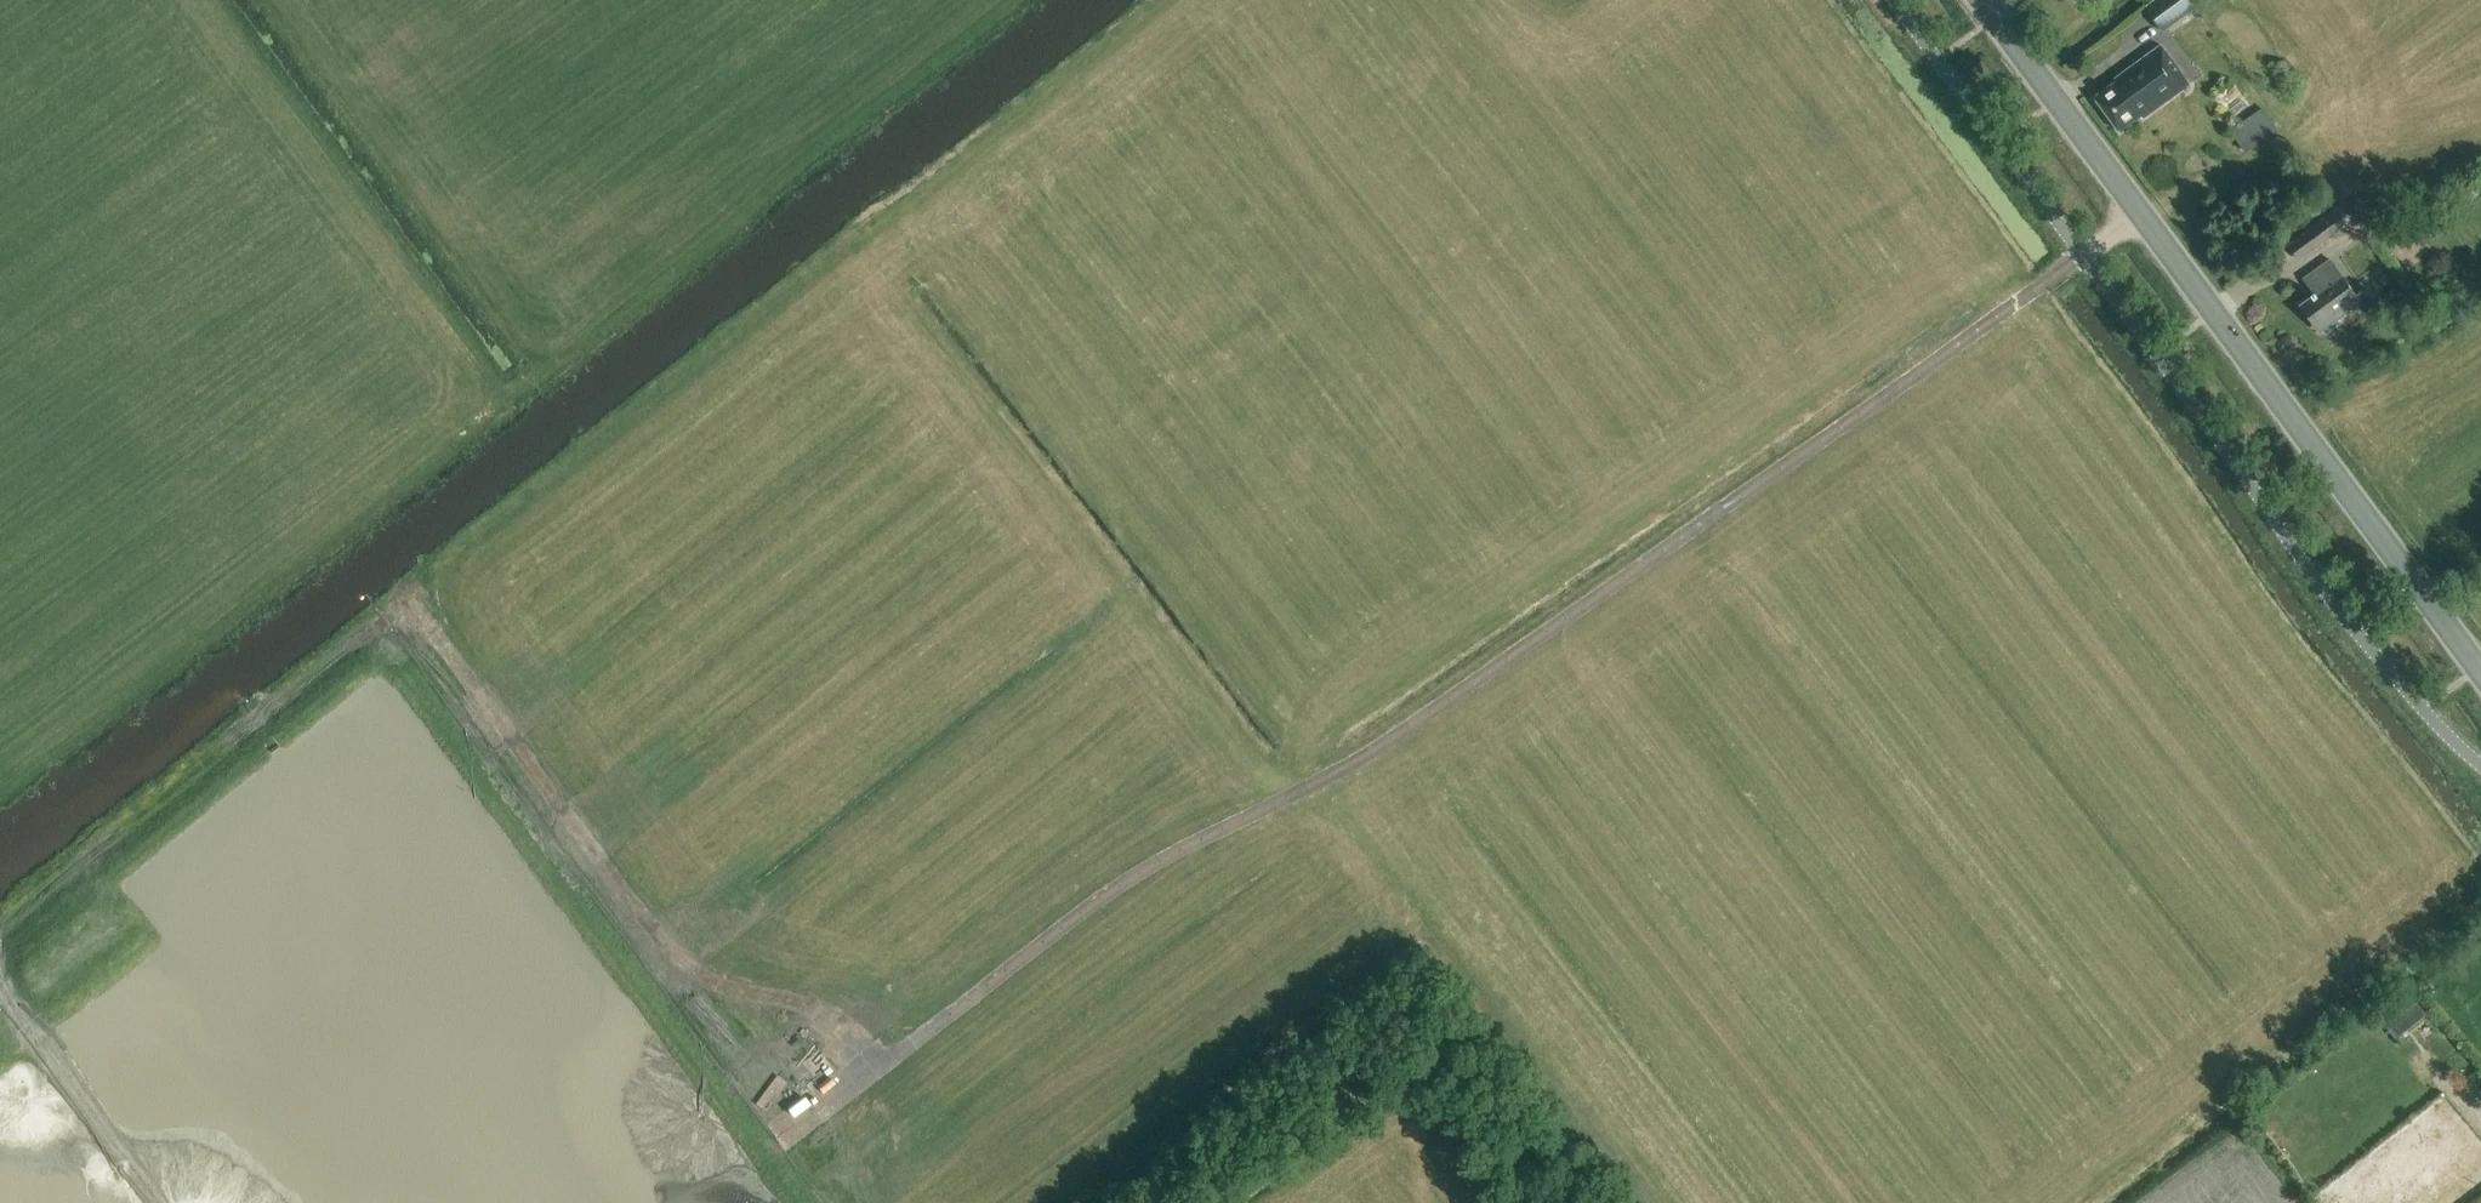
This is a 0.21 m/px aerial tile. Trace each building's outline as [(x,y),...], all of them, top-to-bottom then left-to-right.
[(2195,11),(2187,0),(2156,0),(2145,9),(2164,35),(2195,11)] [(2144,119),(2191,84),(2163,46),(2116,80),(2117,82),(2096,98),(2121,132),(2142,116),(2144,119)] [(2285,62),(2276,68),(2284,81),(2294,75),(2285,62)] [(2254,115),(2249,107),(2238,115),(2243,123),(2230,133),(2245,154),(2278,131),(2262,109),(2254,115)] [(2335,240),(2362,220),(2348,201),(2321,220),(2322,221),(2286,247),(2298,264),(2333,238),(2335,240)] [(2331,259),(2302,279),(2314,295),(2299,306),(2319,334),(2370,297),(2359,282),(2351,287),(2331,259)] [(2385,1020),(2393,1033),(2426,1014),(2419,1001),(2385,1020)]
